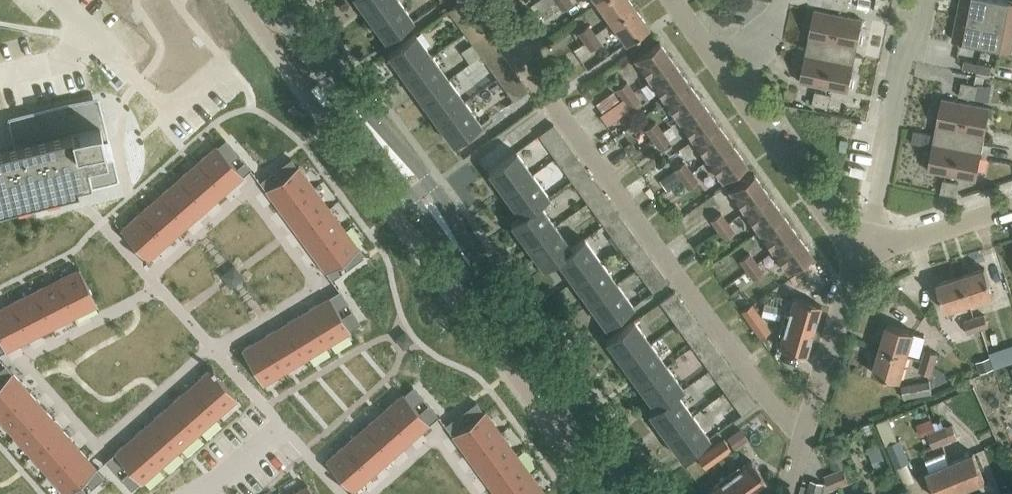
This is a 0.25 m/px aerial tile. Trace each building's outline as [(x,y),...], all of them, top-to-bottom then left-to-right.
[(368,19),(395,0),(354,0),(368,19)] [(397,0),(395,0),(368,19),(384,41),(413,21),(397,0)] [(468,8),(462,0),(447,11),(453,19),(468,8)] [(537,16),(537,15),(531,19),(538,28),(573,3),(571,0),(559,0),(537,16)] [(531,7),(537,15),(537,16),(559,0),(541,0),(531,7)] [(633,7),(628,0),(600,0),(595,3),(610,24),(633,7)] [(833,8),(846,11),(848,0),(834,0),(833,8)] [(986,21),(990,0),(960,0),(957,16),(986,21)] [(986,21),(1011,26),(1011,1),(1006,0),(990,0),(986,21)] [(633,7),(610,24),(625,44),(648,27),(633,7)] [(806,46),(830,51),(838,15),(814,10),(806,46)] [(838,15),(830,51),(855,56),(862,20),(838,15)] [(981,45),(986,21),(957,16),(952,40),(981,45)] [(986,21),(981,45),(1010,51),(1011,41),(1011,26),(986,21)] [(484,31),(478,22),(463,33),(469,41),(484,31)] [(596,34),(589,25),(578,33),(584,42),(596,34)] [(387,55),(403,77),(431,57),(415,34),(387,55)] [(602,43),(596,34),(584,42),(590,51),(602,43)] [(649,80),(673,62),(658,42),(658,43),(634,59),(649,80)] [(501,53),(495,45),(480,56),(486,64),(501,53)] [(823,87),(830,51),(806,46),(799,82),(823,87)] [(855,56),(830,51),(823,87),(847,92),(855,56)] [(419,100),(448,79),(431,57),(403,77),(419,100)] [(993,65),(965,60),(963,69),(991,74),(993,65)] [(688,83),(673,62),(649,80),(663,100),(688,83)] [(517,75),(511,67),(496,78),(502,86),(517,75)] [(436,122),(464,102),(448,79),(419,100),(436,122)] [(634,92),(627,82),(617,89),(623,99),(634,92)] [(977,85),(962,82),(959,96),(975,99),(977,85)] [(702,103),(688,83),(663,100),(678,120),(702,103)] [(619,101),(613,91),(595,104),(602,113),(619,101)] [(830,94),(816,91),(813,105),(828,108),(830,94)] [(634,92),(623,99),(630,109),(641,102),(634,92)] [(934,134),(958,139),(965,103),(941,98),(934,134)] [(464,102),(436,122),(452,145),(480,125),(464,102)] [(717,123),(702,103),(678,120),(692,141),(717,123)] [(965,103),(958,139),(982,144),(989,108),(965,103)] [(88,178),(77,132),(57,136),(54,129),(50,111),(23,118),(26,129),(11,133),(14,147),(0,150),(0,207),(76,188),(75,182),(88,178)] [(653,140),(663,132),(656,122),(645,130),(653,140)] [(707,161),(731,144),(717,123),(692,141),(707,161)] [(559,133),(553,125),(538,136),(544,144),(559,133)] [(670,142),(663,132),(653,140),(659,150),(670,142)] [(951,175),(958,139),(934,134),(927,170),(951,175)] [(982,144),(958,139),(951,175),(976,180),(982,144)] [(225,140),(218,146),(224,154),(232,147),(225,140)] [(731,144),(707,161),(721,181),(745,164),(745,165),(746,164),(731,144)] [(217,145),(197,162),(224,193),(244,176),(217,145)] [(232,147),(224,154),(231,161),(238,155),(232,147)] [(575,155),(569,147),(554,158),(560,166),(575,155)] [(487,172),(503,195),(531,174),(515,152),(487,172)] [(291,159),(283,164),(289,172),(297,166),(291,159)] [(197,162),(178,179),(205,209),(224,193),(197,162)] [(245,162),(237,168),(244,176),(251,169),(245,162)] [(692,172),(685,163),(661,181),(667,189),(681,179),(681,180),(692,172)] [(283,164),(275,170),(281,178),(289,172),(283,164)] [(273,184),(265,190),(281,211),(314,187),(298,165),(297,166),(289,172),(281,178),(273,184)] [(591,178),(585,170),(570,180),(576,188),(591,178)] [(681,180),(688,189),(699,181),(692,172),(681,180)] [(728,191),(743,211),(767,194),(752,173),(752,174),(728,191)] [(531,174),(503,195),(519,217),(538,205),(548,197),(531,174)] [(267,176),(259,182),(265,190),(273,184),(267,176)] [(178,179),(159,195),(186,226),(205,209),(178,179)] [(959,182),(943,179),(940,193),(956,196),(959,182)] [(314,187),(281,211),(296,231),(329,207),(314,187)] [(607,200),(601,192),(586,203),(592,211),(607,200)] [(743,211),(758,232),(782,214),(767,194),(743,211)] [(159,195),(140,212),(167,243),(186,226),(159,195)] [(554,226),(538,205),(519,217),(510,224),(526,247),(554,226)] [(329,207),(296,231),(310,251),(343,227),(329,207)] [(140,212),(120,229),(144,256),(142,258),(145,262),(167,243),(140,212)] [(623,222),(618,214),(603,225),(609,233),(623,222)] [(728,223),(722,214),(689,238),(695,246),(717,230),(718,231),(728,223)] [(782,214),(758,232),(772,252),(797,235),(782,214)] [(718,231),(724,240),(735,233),(728,223),(718,231)] [(570,248),(554,226),(526,247),(543,270),(556,260),(570,248)] [(343,227),(310,251),(326,273),(334,267),(342,261),(350,255),(358,249),(359,248),(343,227)] [(811,255),(797,235),(772,252),(787,272),(810,255),(811,256),(811,255)] [(634,236),(619,247),(625,255),(640,245),(634,236)] [(570,248),(556,260),(571,282),(600,261),(583,239),(570,248)] [(358,249),(350,255),(355,263),(363,257),(358,249)] [(747,271),(757,263),(750,253),(739,261),(747,271)] [(350,255),(342,261),(347,269),(355,263),(350,255)] [(656,267),(650,259),(635,270),(641,278),(656,267)] [(616,284),(600,261),(571,282),(588,304),(616,284)] [(764,273),(757,263),(747,271),(754,281),(764,273)] [(334,267),(326,273),(332,280),(339,275),(334,267)] [(984,268),(960,276),(969,303),(993,295),(984,268)] [(79,269),(56,280),(74,317),(97,305),(79,269)] [(969,303),(960,276),(936,283),(945,311),(969,303)] [(56,280),(33,291),(51,328),(74,317),(56,280)] [(616,284),(588,304),(604,327),(632,307),(616,284)] [(33,291),(11,303),(29,339),(51,328),(33,291)] [(341,292),(330,298),(335,305),(345,298),(341,292)] [(680,300),(674,292),(659,303),(665,311),(680,300)] [(329,296),(307,310),(328,345),(351,331),(329,296)] [(792,297),(785,323),(812,331),(820,305),(792,297)] [(345,298),(335,305),(339,311),(349,305),(345,298)] [(0,308),(0,340),(1,342),(5,351),(29,339),(11,303),(0,308)] [(307,310),(285,323),(307,358),(328,345),(307,310)] [(353,312),(343,318),(347,325),(357,319),(353,312)] [(696,322),(690,314),(675,325),(681,333),(696,322)] [(771,331),(759,314),(748,321),(760,339),(771,331)] [(994,344),(984,315),(963,321),(967,334),(981,330),(986,347),(994,344)] [(357,319),(347,325),(351,331),(361,325),(357,319)] [(622,364),(649,344),(633,321),(605,342),(622,364)] [(285,323),(264,336),(285,371),(307,358),(285,323)] [(805,356),(812,331),(785,323),(777,348),(805,356)] [(886,324),(879,348),(906,356),(913,332),(886,324)] [(264,336),(242,350),(263,385),(285,371),(264,336)] [(712,344),(706,336),(691,347),(697,355),(712,344)] [(638,387),(666,367),(649,344),(622,364),(638,387)] [(899,380),(906,356),(879,348),(872,372),(899,380)] [(938,353),(924,350),(918,371),(932,375),(938,353)] [(729,367),(723,359),(708,370),(714,378),(729,367)] [(0,367),(0,373),(3,377),(11,371),(4,363),(0,367)] [(213,367),(191,386),(218,417),(238,399),(214,372),(216,370),(213,367)] [(654,409),(682,388),(666,367),(638,387),(654,409)] [(30,392),(12,372),(0,383),(0,418),(30,392)] [(745,389),(739,381),(724,392),(730,400),(745,389)] [(932,394),(930,381),(901,386),(904,399),(932,394)] [(191,386),(172,402),(199,433),(218,417),(191,386)] [(413,387),(404,395),(409,400),(418,393),(413,387)] [(682,388),(654,409),(647,413),(664,436),(692,416),(676,394),(682,389),(682,388)] [(0,418),(0,420),(16,438),(46,411),(30,392),(0,418)] [(403,393),(383,411),(410,442),(430,424),(403,393)] [(418,393),(409,400),(414,406),(423,399),(418,393)] [(172,402),(153,419),(180,450),(199,433),(172,402)] [(476,402),(470,407),(477,416),(483,412),(476,402)] [(428,404),(419,412),(425,418),(433,410),(428,404)] [(470,407),(464,411),(471,421),(477,416),(470,407)] [(433,410),(425,418),(430,424),(439,416),(433,410)] [(46,411),(16,438),(32,457),(63,430),(46,411)] [(383,411),(364,427),(391,458),(410,442),(383,411)] [(485,411),(452,435),(467,456),(500,432),(485,411)] [(457,416),(451,421),(458,430),(464,426),(457,416)] [(692,416),(664,436),(680,459),(708,439),(692,416)] [(946,426),(943,418),(932,422),(936,431),(928,434),(934,447),(958,437),(953,424),(946,426)] [(153,419),(134,435),(161,466),(180,450),(153,419)] [(451,421),(445,425),(452,435),(458,430),(451,421)] [(364,427),(345,444),(372,474),(391,458),(364,427)] [(63,430),(32,457),(48,476),(79,449),(63,430)] [(743,431),(729,440),(736,451),(750,442),(743,431)] [(500,432),(467,456),(482,476),(515,452),(500,432)] [(134,435),(114,453),(141,484),(161,466),(134,435)] [(886,445),(895,468),(910,462),(900,439),(886,445)] [(731,451),(724,441),(698,459),(705,470),(731,451)] [(888,464),(879,443),(867,448),(876,469),(888,464)] [(345,444),(325,461),(349,488),(347,490),(350,493),(372,474),(345,444)] [(48,476),(65,493),(67,493),(73,489),(79,484),(85,479),(91,473),(97,468),(79,449),(48,476)] [(827,455),(834,472),(825,476),(831,490),(850,482),(844,467),(845,467),(838,450),(827,455)] [(482,476),(495,493),(500,493),(530,473),(515,452),(482,476)] [(114,453),(105,461),(110,467),(119,459),(114,453)] [(973,453),(949,462),(961,490),(984,480),(973,453)] [(119,459),(110,467),(116,472),(125,465),(119,459)] [(729,476),(742,493),(754,493),(768,484),(751,461),(729,476)] [(949,462),(925,472),(934,493),(951,493),(961,490),(949,462)] [(97,468),(91,473),(99,482),(104,477),(97,468)] [(130,470),(121,478),(126,484),(135,476),(130,470)] [(91,473),(85,479),(93,487),(99,482),(91,473)] [(500,493),(545,493),(530,473),(500,493)] [(135,476),(126,484),(131,490),(140,482),(135,476)] [(729,476),(708,492),(709,493),(742,493),(729,476)] [(810,480),(808,488),(802,486),(800,493),(821,493),(824,484),(810,480)] [(73,489),(78,493),(85,493),(87,493),(79,484),(73,489)] [(292,493),(313,493),(307,485),(292,493)]
